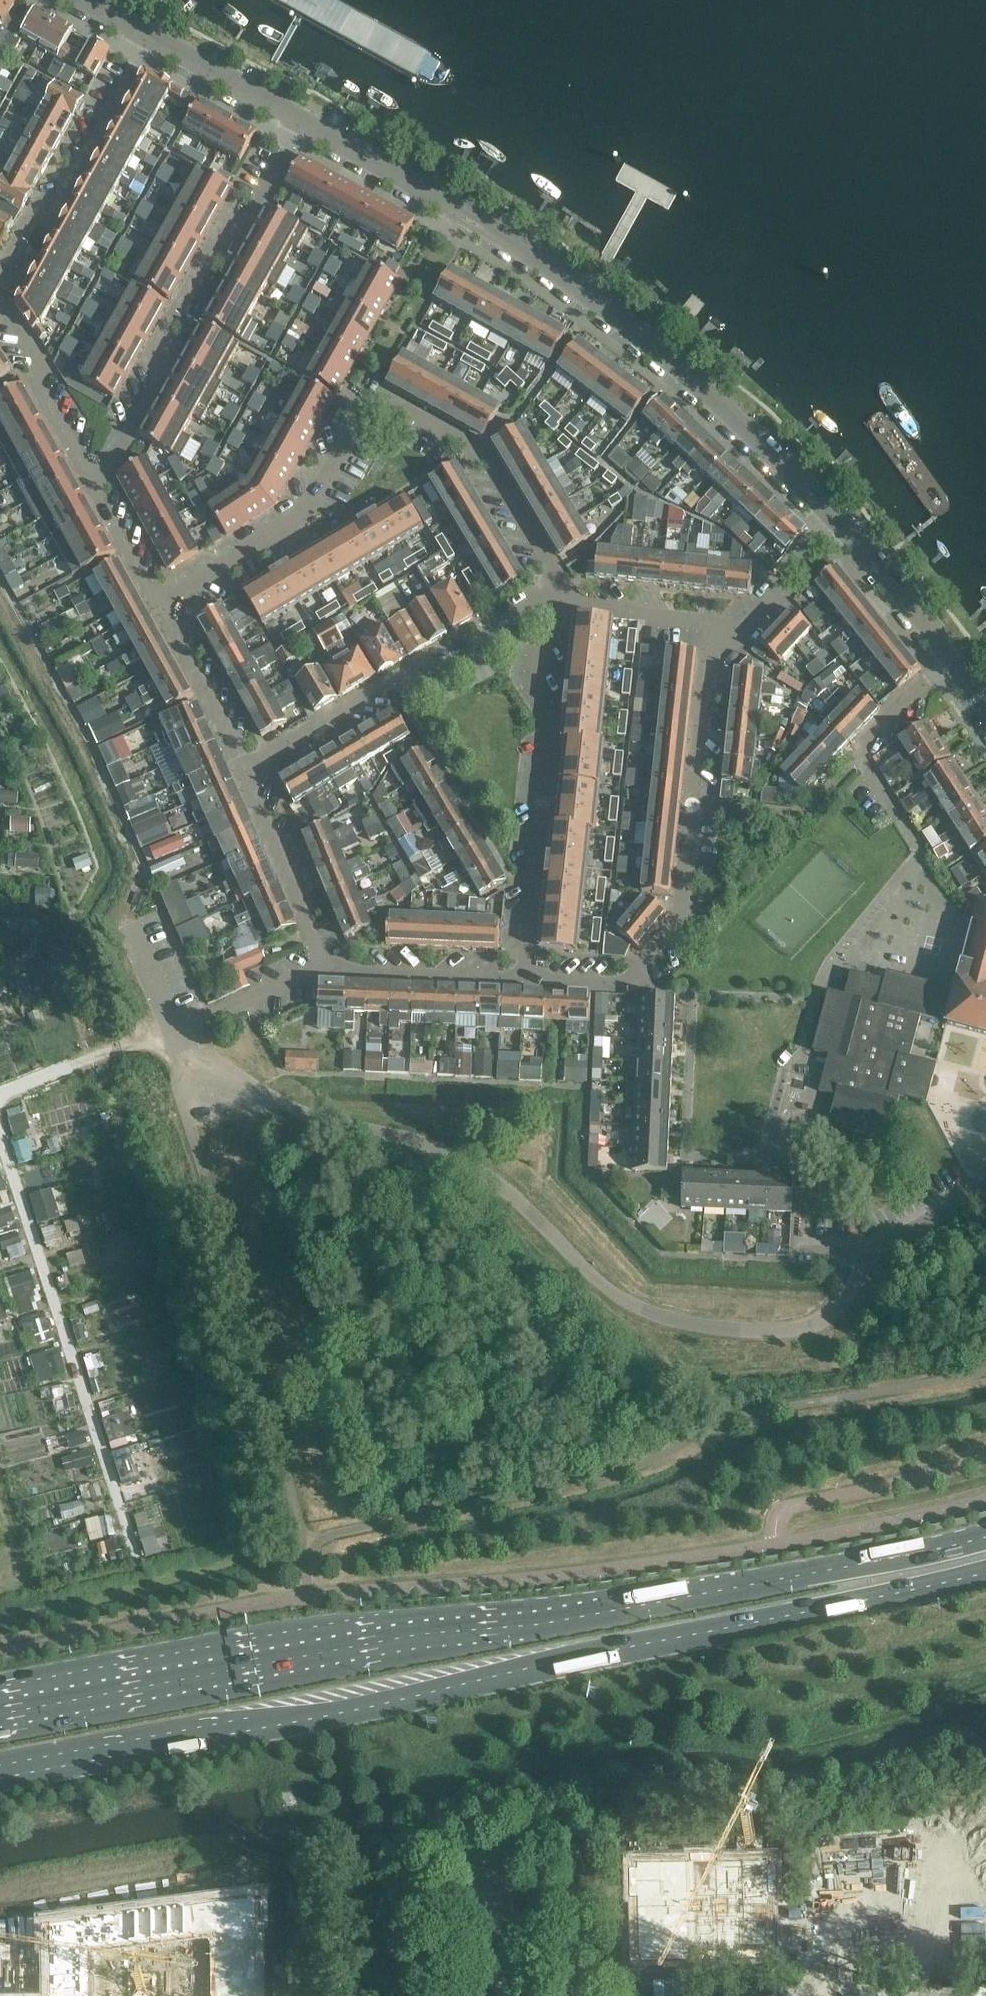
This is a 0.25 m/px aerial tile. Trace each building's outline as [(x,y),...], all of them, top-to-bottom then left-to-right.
[(2,49),(19,19),(10,14),(18,0),(0,0),(0,48),(2,49)] [(23,38),(39,47),(55,20),(36,9),(28,24),(19,19),(2,49),(13,55),(23,38)] [(67,63),(74,50),(65,45),(74,30),(55,20),(39,47),(58,58),(49,74),(58,79),(67,63)] [(74,50),(67,63),(58,79),(69,85),(78,68),(96,78),(111,51),(92,40),(83,55),(74,50)] [(14,85),(19,74),(24,66),(15,61),(11,69),(1,63),(0,64),(0,78),(14,85)] [(146,70),(136,87),(164,103),(170,93),(182,100),(178,106),(187,111),(194,98),(174,86),(146,70)] [(2,88),(0,92),(0,102),(3,104),(14,85),(0,78),(0,87),(2,88)] [(23,82),(19,89),(73,119),(84,100),(56,84),(50,96),(38,90),(23,82)] [(164,103),(136,87),(127,104),(176,131),(180,123),(159,112),(164,103)] [(42,110),(36,122),(63,137),(73,119),(19,89),(14,98),(29,107),(31,104),(42,110)] [(199,100),(183,130),(202,140),(219,111),(199,100)] [(127,104),(117,123),(145,138),(152,126),(172,137),(176,131),(127,104)] [(219,111),(202,140),(221,151),(237,121),(219,111)] [(221,151),(240,161),(257,132),(237,121),(221,151)] [(17,127),(14,134),(53,155),(63,137),(36,122),(29,133),(17,127)] [(117,123),(106,142),(134,157),(154,169),(158,162),(138,150),(145,138),(117,123)] [(21,147),(15,159),(42,174),(53,155),(14,134),(10,141),(21,147)] [(134,157),(106,142),(96,160),(144,187),(148,180),(128,169),(134,157)] [(196,152),(185,146),(181,153),(192,160),(196,152)] [(206,158),(196,152),(192,160),(202,165),(206,158)] [(285,187),(305,197),(321,168),(302,157),(285,187)] [(32,193),(42,174),(15,159),(8,171),(0,166),(0,175),(32,193)] [(96,160),(85,179),(114,195),(121,183),(131,189),(130,190),(135,193),(131,200),(136,203),(145,187),(144,187),(96,160)] [(175,171),(164,165),(160,172),(171,178),(175,171)] [(232,187),(195,166),(184,185),(221,206),(232,187)] [(321,168),(305,197),(323,208),(340,178),(321,168)] [(230,176),(220,170),(216,178),(226,183),(230,176)] [(171,178),(160,172),(156,179),(167,185),(171,178)] [(0,175),(0,184),(1,185),(0,186),(0,200),(21,212),(32,193),(0,175)] [(358,189),(340,178),(323,208),(342,218),(358,189)] [(85,179),(75,198),(103,214),(124,226),(127,219),(107,207),(114,195),(85,179)] [(221,206),(184,185),(174,204),(211,225),(221,206)] [(377,199),(358,189),(342,218),(360,229),(377,199)] [(75,198),(64,217),(113,244),(117,237),(97,226),(103,214),(75,198)] [(377,199),(360,229),(379,239),(395,209),(377,199)] [(0,201),(0,247),(2,242),(4,243),(21,213),(0,201)] [(154,208),(144,202),(140,209),(150,215),(154,208)] [(211,225),(174,204),(173,205),(177,207),(168,225),(201,243),(211,225)] [(298,210),(287,204),(284,211),(294,217),(298,210)] [(308,230),(267,206),(256,226),(298,249),(308,230)] [(150,215),(140,209),(136,216),(146,222),(150,215)] [(414,220),(395,209),(379,239),(398,250),(414,220)] [(302,221),(312,227),(316,220),(306,214),(302,221)] [(64,217),(54,236),(82,251),(89,240),(109,251),(113,244),(64,217)] [(316,220),(312,227),(323,233),(327,226),(316,220)] [(201,243),(168,225),(157,243),(190,262),(201,243)] [(246,244),(287,267),(288,267),(280,262),(289,245),(297,250),(298,249),(256,226),(246,244)] [(343,235),(339,242),(349,248),(353,241),(343,235)] [(54,236),(43,255),(72,270),(72,271),(92,282),(96,275),(75,264),(82,251),(54,236)] [(134,245),(123,239),(119,246),(130,252),(134,245)] [(353,241),(349,248),(360,253),(364,247),(353,241)] [(190,262),(157,243),(147,262),(180,280),(190,262)] [(287,267),(246,244),(236,263),(277,286),(287,267)] [(130,252),(119,246),(115,253),(126,259),(130,252)] [(327,256),(316,250),(312,257),(323,263),(327,256)] [(43,255),(33,273),(82,300),(85,294),(65,283),(72,271),(72,270),(43,255)] [(323,263),(312,257),(308,264),(319,270),(323,263)] [(338,272),(342,265),(332,259),(328,266),(338,272)] [(400,267),(390,261),(386,268),(396,274),(400,267)] [(180,280),(147,262),(136,281),(169,299),(180,280)] [(277,286),(236,263),(225,281),(259,300),(268,282),(277,287),(277,286)] [(389,300),(400,280),(370,264),(359,283),(389,300)] [(334,279),(338,272),(328,266),(324,273),(334,279)] [(472,279),(452,268),(434,300),(454,311),(472,279)] [(116,276),(105,270),(102,277),(112,283),(116,276)] [(33,273),(23,291),(51,307),(57,296),(78,308),(82,300),(33,273)] [(490,290),(472,279),(454,311),(473,321),(490,290)] [(225,281),(215,300),(252,321),(253,320),(249,317),(259,300),(225,281)] [(379,318),(389,300),(359,283),(349,302),(379,318)] [(313,292),(327,299),(331,292),(317,284),(313,292)] [(167,304),(134,285),(124,303),(119,301),(119,302),(156,323),(167,304)] [(306,293),(295,287),(291,294),(302,300),(306,293)] [(509,300),(490,290),(473,321),(492,332),(509,300)] [(51,307),(23,291),(16,304),(34,330),(41,339),(47,335),(41,326),(51,307)] [(302,300),(291,294),(288,301),(298,307),(302,300)] [(317,308),(321,301),(311,296),(307,303),(317,308)] [(99,306),(89,300),(85,307),(95,313),(99,306)] [(252,321),(215,300),(204,319),(242,340),(252,321)] [(528,311),(509,300),(492,332),(511,342),(528,311)] [(156,323),(119,302),(109,320),(146,341),(156,323)] [(379,318),(349,302),(339,320),(368,337),(379,318)] [(314,315),(317,308),(307,303),(303,310),(314,315)] [(95,313),(85,307),(81,314),(92,320),(95,313)] [(547,321),(528,311),(511,342),(530,353),(547,321)] [(61,314),(57,321),(67,326),(71,320),(61,314)] [(146,341),(109,320),(98,339),(136,360),(146,341)] [(358,355),(368,337),(339,320),(328,339),(358,355)] [(567,332),(547,321),(530,353),(549,363),(567,332)] [(239,344),(202,323),(191,342),(229,363),(239,344)] [(444,329),(433,323),(429,331),(440,336),(444,329)] [(285,330),(275,324),(271,331),(281,337),(285,330)] [(454,335),(444,329),(440,336),(450,342),(454,335)] [(281,337),(271,331),(267,338),(277,344),(281,337)] [(297,345),(301,338),(290,333),(286,340),(297,345)] [(438,341),(427,335),(423,342),(434,348),(438,341)] [(79,343),(68,337),(64,344),(75,350),(79,343)] [(136,360),(98,339),(98,340),(102,342),(92,360),(125,378),(136,360)] [(348,374),(358,355),(328,339),(318,357),(348,374)] [(293,352),(297,345),(286,340),(283,347),(293,352)] [(448,346),(438,341),(434,348),(444,354),(448,346)] [(598,354),(580,341),(558,369),(576,383),(598,354)] [(229,363),(191,342),(181,361),(223,384),(223,383),(219,381),(229,363)] [(75,350),(64,344),(60,351),(71,357),(75,350)] [(482,350),(471,344),(467,352),(478,357),(482,350)] [(492,356),(482,350),(478,357),(488,363),(492,356)] [(0,354),(0,378),(13,369),(2,353),(0,354)] [(404,354),(387,386),(406,397),(424,365),(404,354)] [(615,367),(598,354),(576,383),(593,396),(615,367)] [(475,362),(465,356),(461,363),(471,369),(475,362)] [(337,393),(348,374),(318,357),(307,376),(337,393)] [(125,378),(92,360),(81,379),(115,397),(125,378)] [(223,384),(181,361),(171,379),(212,403),(223,384)] [(486,367),(475,362),(471,369),(482,375),(486,367)] [(280,376),(284,369),(273,363),(270,370),(280,376)] [(443,376),(424,365),(406,397),(425,407),(443,376)] [(261,372),(251,366),(247,374),(257,379),(261,372)] [(632,380),(615,367),(593,396),(610,409),(632,380)] [(515,374),(505,368),(501,375),(511,381),(515,374)] [(257,379),(247,374),(243,381),(253,386),(257,379)] [(526,380),(515,374),(511,381),(522,387),(526,380)] [(501,375),(497,382),(507,389),(511,381),(501,375)] [(462,386),(443,376),(425,407),(444,418),(462,386)] [(212,403),(171,379),(160,398),(194,417),(204,399),(212,403)] [(650,394),(632,380),(610,409),(628,423),(650,394)] [(324,416),(335,397),(305,381),(294,400),(324,416)] [(0,396),(0,421),(33,403),(22,384),(0,396)] [(481,396),(462,386),(444,418),(463,428),(481,396)] [(263,407),(267,400),(256,394),(252,401),(263,407)] [(643,416),(659,432),(679,411),(662,395),(655,403),(655,402),(650,408),(643,416)] [(500,407),(481,396),(463,428),(483,439),(500,407)] [(194,417),(160,398),(150,417),(192,440),(192,439),(184,434),(194,417)] [(314,435),(324,416),(294,400),(284,419),(314,435)] [(248,408),(259,414),(263,407),(252,401),(248,408)] [(33,403),(0,421),(0,445),(43,422),(33,403)] [(554,411),(545,403),(540,409),(549,417),(554,411)] [(241,409),(230,404),(226,411),(237,417),(241,409)] [(237,417),(226,411),(222,418),(233,424),(237,417)] [(563,419),(554,411),(549,417),(558,425),(563,419)] [(666,438),(675,447),(695,426),(679,411),(659,432),(651,440),(658,446),(666,438)] [(192,440),(150,417),(139,436),(181,459),(192,440)] [(303,453),(314,435),(284,419),(274,437),(303,453)] [(551,419),(545,425),(554,433),(560,427),(551,419)] [(43,422),(0,445),(0,446),(2,445),(11,463),(53,440),(43,422)] [(579,434),(570,425),(565,432),(574,440),(579,434)] [(534,445),(523,426),(492,444),(503,463),(534,445)] [(681,472),(692,462),(711,441),(695,426),(675,447),(684,455),(674,465),(681,472)] [(242,444),(246,437),(235,431),(232,438),(242,444)] [(573,445),(564,436),(558,442),(567,451),(573,445)] [(293,472),(303,453),(274,437),(264,456),(293,472)] [(228,445),(238,451),(242,444),(232,438),(228,445)] [(596,447),(587,439),(582,446),(591,453),(596,447)] [(63,459),(53,440),(11,463),(21,481),(17,483),(18,484),(63,459)] [(220,446),(209,440),(205,448),(216,453),(220,446)] [(697,467),(708,477),(727,456),(711,441),(692,462),(683,471),(689,476),(697,467)] [(545,463),(534,445),(503,463),(514,482),(545,463)] [(632,460),(618,447),(609,459),(622,471),(632,460)] [(216,453),(205,448),(202,455),(212,461),(216,453)] [(590,458),(581,451),(575,457),(585,465),(590,458)] [(641,482),(642,482),(655,468),(638,453),(624,469),(640,483),(641,482)] [(283,490),(293,472),(264,456),(253,474),(283,490)] [(705,498),(712,504),(743,471),(727,456),(708,477),(717,486),(705,498)] [(169,460),(175,471),(182,467),(176,457),(169,460)] [(221,471),(225,464),(215,458),(211,465),(221,471)] [(600,466),(590,458),(585,465),(595,472),(600,466)] [(63,459),(18,484),(28,503),(74,477),(63,459)] [(128,494),(158,478),(147,459),(118,475),(128,494)] [(556,482),(545,463),(514,482),(526,500),(556,482)] [(469,484),(458,464),(430,481),(442,500),(469,484)] [(207,472),(217,478),(221,471),(211,465),(207,472)] [(175,471),(180,481),(187,478),(182,467),(175,471)] [(655,468),(642,482),(654,493),(662,485),(651,475),(656,469),(655,468)] [(731,499),(740,507),(759,487),(743,471),(712,504),(702,517),(710,521),(731,499)] [(618,480),(608,473),(603,479),(613,487),(618,480)] [(283,490),(253,474),(249,482),(245,484),(264,512),(274,505),(283,490)] [(84,496),(74,477),(28,503),(38,521),(84,496)] [(128,494),(139,513),(168,496),(158,478),(128,494)] [(195,483),(201,494),(208,490),(202,480),(195,483)] [(568,500),(556,482),(526,500),(537,519),(568,500)] [(246,524),(264,512),(245,484),(227,496),(246,524)] [(480,502),(469,484),(442,500),(453,519),(480,502)] [(666,499),(682,506),(690,497),(677,486),(666,499)] [(740,507),(756,523),(775,502),(759,487),(740,507)] [(188,496),(194,506),(201,503),(195,492),(188,496)] [(618,495),(608,501),(612,508),(623,502),(618,495)] [(94,514),(84,496),(38,521),(38,522),(43,519),(53,537),(94,514)] [(149,531),(178,515),(168,496),(139,513),(149,531)] [(228,536),(246,524),(227,496),(209,508),(228,536)] [(403,497),(385,508),(405,540),(423,529),(403,497)] [(633,510),(646,511),(647,500),(635,498),(633,510)] [(420,499),(413,503),(419,514),(426,509),(420,499)] [(579,519),(568,500),(537,519),(548,537),(579,519)] [(647,500),(646,511),(647,511),(646,518),(663,521),(665,505),(648,502),(649,501),(647,500)] [(491,521),(480,502),(453,519),(464,537),(491,521)] [(705,502),(699,508),(704,513),(710,506),(705,502)] [(755,555),(761,549),(763,548),(772,538),(792,517),(775,502),(756,523),(765,531),(756,541),(757,543),(750,550),(755,555)] [(194,506),(200,517),(207,513),(201,503),(194,506)] [(385,508),(368,518),(387,551),(405,540),(385,508)] [(426,524),(433,520),(426,509),(419,514),(426,524)] [(690,517),(680,512),(671,511),(670,523),(681,524),(681,522),(689,523),(690,517)] [(724,524),(738,538),(749,527),(734,513),(724,524)] [(104,533),(94,514),(53,537),(63,556),(104,533)] [(159,550),(189,534),(178,515),(149,531),(159,550)] [(792,517),(772,538),(788,553),(795,545),(796,546),(801,540),(800,540),(808,532),(792,517)] [(368,518),(350,528),(370,561),(387,551),(368,518)] [(590,538),(579,519),(548,537),(559,557),(590,538)] [(502,539),(491,521),(464,537),(475,556),(502,539)] [(702,536),(712,537),(713,528),(704,523),(702,536)] [(617,580),(639,583),(642,554),(631,553),(634,528),(624,526),(622,539),(621,539),(617,580)] [(350,528),(333,539),(352,572),(370,561),(350,528)] [(713,528),(712,537),(711,544),(724,545),(725,534),(723,532),(713,528)] [(222,540),(216,530),(209,534),(215,544),(222,540)] [(740,540),(747,548),(755,539),(748,532),(740,540)] [(115,552),(104,533),(63,556),(73,575),(115,552)] [(170,569),(199,553),(189,534),(159,550),(170,569)] [(449,546),(443,536),(436,540),(442,550),(449,546)] [(595,578),(617,580),(621,539),(613,538),(611,551),(598,549),(597,560),(596,564),(588,563),(587,576),(595,577),(595,578)] [(333,539),(315,549),(334,582),(352,572),(333,539)] [(513,558),(502,539),(475,556),(486,574),(513,558)] [(742,547),(733,539),(731,559),(746,561),(748,552),(742,547)] [(455,556),(449,546),(442,550),(448,561),(455,556)] [(661,585),(684,588),(688,547),(680,546),(679,559),(664,557),(661,585)] [(684,588),(706,590),(709,562),(710,553),(697,551),(698,548),(688,547),(684,588)] [(315,549),(298,560),(317,592),(334,582),(315,549)] [(761,549),(755,555),(771,571),(777,565),(761,549)] [(429,558),(425,550),(414,557),(419,564),(429,558)] [(444,554),(418,570),(434,595),(454,629),(473,618),(465,605),(472,601),(462,583),(454,587),(452,583),(443,589),(435,575),(451,566),(444,554)] [(639,583),(661,585),(664,557),(642,554),(639,583)] [(414,557),(404,563),(408,570),(419,564),(414,557)] [(525,577),(513,558),(486,574),(498,594),(525,577)] [(94,573),(105,593),(130,580),(119,559),(94,573)] [(298,560),(280,570),(299,603),(317,592),(298,560)] [(706,590),(728,593),(731,565),(709,562),(706,590)] [(731,565),(728,593),(750,595),(751,585),(752,577),(753,567),(731,565)] [(815,583),(829,600),(851,583),(837,565),(829,572),(828,572),(823,576),(823,577),(815,583)] [(280,570),(262,581),(282,613),(299,603),(280,570)] [(434,595),(418,570),(405,577),(394,584),(401,597),(402,597),(410,609),(409,610),(430,644),(447,634),(426,600),(434,595)] [(476,580),(469,570),(462,574),(469,585),(476,580)] [(394,578),(390,571),(379,578),(383,585),(394,578)] [(16,572),(6,578),(10,585),(20,579),(16,572)] [(20,579),(10,585),(13,592),(24,586),(20,579)] [(105,593),(116,613),(141,599),(130,580),(105,593)] [(475,595),(482,591),(476,580),(469,585),(475,595)] [(262,581),(244,591),(264,624),(282,613),(262,581)] [(829,600),(843,618),(865,600),(851,583),(829,600)] [(378,592),(374,585),(364,591),(368,599),(378,592)] [(364,591),(353,598),(358,605),(368,599),(364,591)] [(376,599),(409,656),(427,646),(426,646),(401,603),(392,608),(384,595),(376,599)] [(54,612),(58,619),(86,603),(83,597),(72,603),(72,602),(54,612)] [(111,632),(115,638),(126,632),(151,618),(141,599),(116,613),(123,625),(111,632)] [(848,642),(851,640),(879,618),(865,600),(843,618),(851,629),(843,635),(848,642)] [(86,603),(58,619),(50,623),(54,631),(71,621),(80,617),(79,615),(90,609),(86,603)] [(341,610),(337,603),(327,609),(331,616),(341,610)] [(197,619),(208,638),(251,615),(247,607),(228,617),(222,605),(213,611),(213,610),(206,614),(197,619)] [(803,613),(807,618),(817,610),(813,605),(803,613)] [(331,616),(327,609),(316,615),(320,622),(331,616)] [(796,646),(812,664),(819,674),(825,669),(817,660),(819,658),(803,638),(812,629),(804,622),(799,617),(791,610),(775,627),(796,646)] [(817,610),(807,618),(812,624),(822,616),(817,610)] [(208,638),(219,658),(243,644),(238,635),(257,624),(251,615),(208,638)] [(611,641),(613,620),(575,615),(573,637),(611,641)] [(130,639),(137,651),(162,637),(151,618),(126,632),(115,638),(114,639),(117,646),(130,639)] [(862,642),(871,653),(893,635),(879,618),(851,640),(857,647),(862,642)] [(327,652),(335,648),(358,687),(375,676),(359,649),(350,654),(331,621),(313,632),(318,640),(326,653),(327,652)] [(306,630),(302,623),(292,630),(296,637),(306,630)] [(359,642),(379,674),(403,660),(380,623),(365,631),(368,637),(359,642)] [(781,663),(796,646),(775,627),(760,643),(768,650),(767,651),(773,656),(773,655),(781,663)] [(296,637),(292,630),(281,636),(285,643),(296,637)] [(638,632),(631,631),(629,643),(637,644),(638,632)] [(313,632),(302,639),(307,647),(318,640),(313,632)] [(871,653),(885,670),(907,653),(893,635),(871,653)] [(91,642),(95,649),(106,643),(102,636),(91,642)] [(142,660),(148,671),(173,657),(162,637),(137,651),(123,659),(127,668),(142,660)] [(608,661),(611,641),(573,637),(571,657),(608,661)] [(831,646),(836,653),(845,645),(840,639),(831,646)] [(109,650),(106,643),(95,649),(99,656),(109,650)] [(637,644),(629,643),(628,655),(636,656),(637,644)] [(219,658),(229,678),(254,664),(276,653),(271,645),(250,656),(243,644),(219,658)] [(845,645),(836,653),(840,658),(849,650),(845,645)] [(642,646),(641,655),(653,656),(654,647),(642,646)] [(276,654),(280,660),(283,666),(296,659),(289,647),(276,654)] [(335,648),(327,652),(334,663),(324,669),(341,697),(358,687),(335,648)] [(99,657),(99,656),(95,649),(75,660),(57,670),(68,690),(86,680),(85,680),(92,676),(85,664),(99,657)] [(669,649),(666,671),(694,674),(697,652),(669,649)] [(229,678),(240,697),(265,684),(259,673),(268,668),(280,660),(276,654),(276,653),(254,664),(229,678)] [(907,653),(885,670),(899,688),(907,681),(913,677),(913,676),(921,670),(907,653)] [(139,690),(144,698),(183,676),(173,657),(148,671),(154,682),(139,690)] [(606,681),(608,661),(571,657),(568,677),(606,681)] [(749,657),(736,670),(746,671),(752,672),(754,660),(749,657)] [(97,671),(102,679),(123,668),(118,660),(97,671)] [(819,674),(812,664),(806,669),(814,678),(819,674)] [(833,697),(834,698),(842,709),(863,728),(879,711),(871,704),(872,704),(866,699),(858,692),(850,701),(839,691),(833,684),(846,673),(838,664),(819,679),(820,680),(827,689),(833,697)] [(296,681),(315,712),(337,699),(319,668),(296,681)] [(733,692),(761,695),(775,697),(776,687),(762,686),(763,673),(752,672),(746,671),(736,670),(735,670),(733,692)] [(634,672),(626,671),(625,683),(633,684),(634,672)] [(666,671),(664,693),(692,696),(694,674),(666,671)] [(859,681),(864,687),(874,679),(869,673),(859,681)] [(183,676),(144,698),(142,699),(146,706),(162,697),(169,709),(194,696),(183,676)] [(604,702),(606,681),(568,677),(566,697),(604,702)] [(874,679),(864,687),(878,705),(884,700),(874,688),(878,684),(874,679)] [(86,680),(68,690),(75,703),(93,693),(86,680)] [(818,696),(827,689),(820,680),(810,687),(818,696)] [(631,696),(633,684),(625,683),(624,695),(631,696)] [(638,683),(637,690),(649,691),(649,684),(638,683)] [(240,697),(251,717),(294,693),(289,684),(271,694),(265,684),(240,697)] [(649,691),(637,690),(636,699),(648,700),(649,691)] [(663,702),(661,715),(689,718),(692,696),(664,693),(654,692),(653,700),(663,702)] [(733,692),(730,715),(758,718),(761,695),(733,692)] [(126,699),(130,706),(140,700),(136,693),(126,699)] [(294,693),(251,717),(262,736),(271,731),(271,732),(278,728),(287,723),(281,712),(299,702),(294,693)] [(602,722),(604,702),(566,697),(564,718),(602,722)] [(830,708),(821,718),(848,744),(863,728),(842,709),(834,698),(827,706),(830,708)] [(140,700),(130,706),(133,713),(144,707),(140,700)] [(197,703),(160,720),(165,731),(155,736),(159,745),(161,744),(206,724),(197,703)] [(402,707),(395,711),(403,724),(410,720),(402,707)] [(792,724),(802,728),(809,712),(799,708),(792,724)] [(395,711),(376,722),(391,747),(410,735),(403,724),(395,711)] [(117,712),(88,726),(97,744),(126,730),(117,712)] [(630,713),(622,712),(620,724),(628,725),(630,713)] [(635,712),(632,734),(644,735),(645,728),(647,714),(635,712)] [(661,715),(659,737),(687,740),(689,718),(661,715)] [(730,715),(728,737),(756,740),(758,718),(730,715)] [(600,741),(602,722),(564,718),(562,738),(603,743),(604,742),(600,741)] [(822,730),(812,741),(833,760),(848,744),(821,718),(815,724),(822,730)] [(376,722),(357,734),(372,758),(391,747),(376,722)] [(894,769),(911,758),(938,740),(933,733),(934,730),(930,725),(928,724),(927,723),(900,740),(907,750),(889,762),(894,769)] [(173,748),(178,761),(215,744),(206,724),(161,744),(165,752),(173,748)] [(628,725),(620,724),(619,736),(627,737),(628,725)] [(789,736),(799,740),(803,731),(794,726),(789,736)] [(777,728),(772,740),(773,740),(781,743),(786,731),(777,728)] [(357,734),(338,745),(360,783),(367,779),(359,766),(372,758),(357,734)] [(644,735),(632,734),(631,742),(643,744),(644,735)] [(659,737),(656,759),(685,762),(687,740),(659,737)] [(728,737),(725,760),(761,762),(764,763),(765,754),(755,753),(756,740),(728,737)] [(601,763),(603,743),(562,738),(562,739),(566,739),(564,759),(601,763)] [(773,740),(772,740),(769,749),(777,753),(781,743),(773,740)] [(938,740),(911,758),(923,775),(950,758),(949,756),(949,754),(946,748),(943,748),(938,740)] [(112,741),(99,747),(108,767),(118,763),(121,761),(112,741)] [(812,741),(797,757),(817,777),(833,760),(812,741)] [(178,776),(182,784),(225,765),(215,744),(178,761),(184,773),(178,776)] [(338,745),(318,757),(333,781),(346,773),(354,787),(360,783),(338,745)] [(401,762),(413,781),(437,767),(426,748),(417,753),(410,756),(411,757),(401,762)] [(398,759),(394,751),(383,758),(388,765),(398,759)] [(625,753),(617,753),(616,764),(624,765),(625,753)] [(318,757),(299,768),(318,799),(319,799),(325,795),(321,788),(333,781),(318,757)] [(800,791),(802,793),(817,777),(797,757),(781,773),(783,775),(781,779),(780,785),(782,790),(786,793),(791,795),(796,794),(800,791)] [(599,784),(601,763),(564,759),(561,780),(599,784)] [(628,770),(627,778),(682,784),(685,762),(656,759),(655,773),(640,772),(628,770)] [(761,762),(725,760),(721,799),(733,801),(735,783),(741,784),(741,783),(751,784),(753,771),(760,771),(761,762)] [(904,806),(909,814),(963,779),(958,771),(959,769),(955,763),(953,763),(952,761),(925,778),(931,788),(913,800),(904,806)] [(107,768),(116,788),(127,783),(118,763),(108,767),(107,768)] [(624,765),(616,764),(615,776),(623,777),(624,765)] [(202,785),(208,796),(234,785),(225,765),(182,784),(169,790),(172,798),(202,785)] [(413,781),(424,800),(449,786),(437,767),(413,781)] [(318,799),(299,768),(280,779),(286,788),(285,789),(289,795),(295,804),(307,797),(320,819),(327,816),(322,806),(323,806),(319,799),(318,799)] [(885,776),(889,782),(899,776),(895,769),(885,776)] [(653,792),(652,803),(680,806),(682,784),(627,778),(627,786),(638,787),(638,790),(653,792)] [(941,804),(948,814),(974,796),(973,794),(974,792),(970,787),(968,786),(963,779),(909,814),(914,821),(941,804)] [(127,783),(116,788),(124,808),(137,802),(129,782),(127,783)] [(596,809),(599,788),(561,784),(559,805),(596,809)] [(197,824),(208,820),(242,804),(234,785),(208,796),(199,800),(204,811),(193,816),(197,824)] [(424,800),(436,820),(460,805),(449,786),(424,800)] [(762,804),(775,805),(777,791),(766,789),(763,795),(762,804)] [(948,814),(950,817),(976,799),(974,796),(948,814)] [(162,817),(153,797),(125,809),(133,829),(162,817)] [(335,798),(323,806),(322,806),(327,816),(329,815),(341,808),(335,798)] [(620,799),(612,799),(611,810),(619,811),(620,799)] [(961,834),(985,818),(985,814),(983,809),(984,807),(980,802),(978,801),(976,799),(950,817),(957,828),(939,839),(932,828),(923,834),(934,852),(943,846),(943,845),(961,834)] [(652,803),(649,825),(677,828),(680,806),(652,803)] [(221,825),(226,837),(251,825),(242,804),(208,820),(212,829),(221,825)] [(440,827),(447,839),(472,824),(460,805),(436,820),(423,827),(428,834),(440,827)] [(594,829),(596,809),(559,805),(556,824),(552,824),(552,825),(594,829)] [(619,811),(611,810),(610,822),(618,823),(619,811)] [(623,814),(623,822),(634,824),(635,815),(623,814)] [(172,836),(163,816),(162,817),(133,829),(141,849),(172,836)] [(362,823),(366,831),(382,825),(378,816),(362,823)] [(15,830),(33,831),(33,818),(16,817),(15,830)] [(961,834),(972,852),(985,843),(985,818),(961,834)] [(302,833),(311,854),(356,836),(352,827),(333,834),(329,822),(302,833)] [(634,824),(623,822),(622,830),(633,831),(634,824)] [(453,849),(459,858),(483,844),(472,824),(447,839),(438,844),(444,854),(453,849)] [(222,849),(227,860),(261,845),(251,825),(226,837),(209,844),(213,853),(222,849)] [(382,825),(366,831),(371,842),(387,834),(382,825)] [(594,830),(594,829),(552,825),(550,845),(588,849),(590,830),(594,830)] [(649,825),(647,847),(675,850),(677,828),(649,825)] [(398,841),(410,860),(424,852),(414,833),(398,841)] [(151,847),(156,860),(187,848),(181,835),(151,847)] [(311,854),(319,875),(346,864),(341,853),(359,845),(356,836),(311,854)] [(616,840),(608,839),(607,851),(615,852),(616,840)] [(620,843),(619,852),(634,853),(635,844),(620,843)] [(459,858),(470,877),(495,863),(483,844),(459,858)] [(224,885),(224,886),(270,866),(261,845),(227,860),(232,871),(225,874),(229,883),(224,885)] [(586,869),(588,849),(550,845),(548,865),(586,869)] [(647,847),(644,869),(673,873),(675,850),(647,847)] [(985,873),(985,848),(974,855),(985,873)] [(615,852),(607,851),(605,863),(613,864),(615,852)] [(418,874),(417,875),(420,881),(430,875),(430,874),(433,872),(424,852),(410,860),(418,874)] [(21,866),(40,867),(41,854),(22,854),(21,866)] [(150,869),(155,879),(185,866),(180,856),(150,869)] [(619,857),(618,867),(630,868),(631,859),(619,857)] [(392,866),(401,883),(408,878),(410,877),(402,861),(392,866)] [(495,863),(470,877),(482,896),(490,891),(491,891),(497,887),(506,882),(495,863)] [(319,875),(328,896),(354,885),(372,877),(368,868),(350,875),(346,864),(319,875)] [(584,890),(586,869),(548,865),(546,885),(584,890)] [(951,869),(956,878),(962,888),(970,883),(958,865),(951,869)] [(243,901),(252,897),(278,886),(270,866),(224,886),(228,894),(238,890),(243,901)] [(630,868),(618,867),(617,874),(629,875),(630,868)] [(673,873),(644,869),(642,892),(652,893),(660,894),(670,895),(673,873)] [(408,878),(401,883),(402,885),(399,887),(405,898),(423,885),(420,881),(417,875),(411,878),(410,877),(408,878)] [(430,875),(420,881),(423,885),(426,890),(434,886),(430,875)] [(611,887),(611,881),(604,880),(602,892),(610,892),(611,887)] [(178,882),(159,890),(168,911),(187,903),(178,882)] [(328,896),(336,916),(378,899),(374,890),(359,896),(354,885),(328,896)] [(581,910),(584,890),(546,885),(544,906),(581,910)] [(964,889),(969,897),(976,893),(970,885),(964,889)] [(239,927),(249,923),(287,906),(278,886),(252,897),(258,909),(249,913),(249,914),(236,920),(239,927)] [(611,903),(619,904),(620,892),(612,891),(611,903)] [(609,904),(610,892),(602,892),(601,904),(609,904)] [(448,908),(456,909),(457,897),(449,896),(448,908)] [(646,896),(632,914),(653,932),(668,914),(660,908),(660,907),(655,903),(654,903),(646,896)] [(378,899),(336,916),(345,937),(355,933),(362,930),(361,930),(371,926),(366,914),(376,910),(375,910),(385,906),(384,904),(387,903),(384,897),(378,899)] [(469,912),(477,913),(478,900),(470,899),(469,912)] [(985,1035),(985,899),(969,910),(966,920),(974,923),(955,996),(950,1017),(948,1025),(985,1035)] [(478,920),(476,948),(499,949),(499,939),(500,931),(499,931),(500,921),(485,920),(487,901),(478,900),(477,913),(477,920),(478,920)] [(187,903),(168,911),(176,930),(195,922),(187,903)] [(287,906),(249,923),(258,944),(296,927),(287,906)] [(579,930),(581,910),(544,906),(541,926),(579,930)] [(387,944),(409,945),(410,917),(408,907),(401,907),(400,916),(388,916),(387,926),(387,934),(387,944)] [(409,945),(431,946),(433,918),(418,917),(419,907),(408,907),(410,917),(409,945)] [(653,932),(632,914),(617,931),(625,938),(631,943),(639,949),(653,932)] [(431,946),(454,947),(455,919),(433,918),(431,946)] [(454,947),(476,948),(478,920),(477,920),(455,919),(454,947)] [(201,920),(177,931),(183,946),(193,941),(191,936),(206,930),(201,920)] [(606,933),(607,921),(599,920),(598,932),(606,933)] [(577,951),(579,930),(541,926),(539,947),(577,951)] [(606,933),(598,932),(597,944),(604,945),(606,933)] [(603,955),(623,957),(629,945),(606,934),(604,945),(603,955)] [(225,963),(237,992),(249,987),(243,971),(266,961),(261,949),(225,963)] [(52,967),(17,977),(23,997),(57,987),(52,967)] [(916,981),(887,974),(885,981),(851,972),(845,996),(831,992),(815,1052),(834,1057),(831,1066),(827,1064),(820,1092),(836,1096),(830,1120),(889,1136),(900,1097),(904,1098),(905,1096),(927,1102),(937,1065),(910,1057),(921,1018),(938,1022),(940,1014),(950,1017),(955,996),(945,993),(946,990),(917,982),(918,980),(916,980),(916,981)] [(333,1030),(344,1030),(347,983),(320,982),(318,1010),(334,1011),(333,1030)] [(354,1012),(367,1012),(369,984),(347,983),(344,1030),(353,1031),(354,1012)] [(379,1027),(389,1027),(391,985),(369,984),(367,1012),(380,1013),(379,1027)] [(411,1024),(412,1014),(413,986),(391,985),(389,1027),(389,1030),(399,1031),(400,1023),(411,1024)] [(412,1014),(434,1015),(435,987),(413,986),(412,1014)] [(434,1015),(456,1016),(458,988),(435,987),(434,1015)] [(456,1016),(479,1017),(480,989),(458,988),(456,1016)] [(479,1017),(501,1018),(502,990),(480,989),(479,1017)] [(501,1018),(523,1019),(524,991),(502,990),(501,1018)] [(545,1032),(545,1020),(547,992),(524,991),(523,1019),(522,1031),(545,1032)] [(545,1020),(567,1021),(569,993),(547,992),(545,1020)] [(569,993),(567,1021),(567,1033),(589,1034),(591,994),(569,993)] [(597,996),(596,1016),(607,1016),(608,997),(597,996)] [(640,996),(639,1019),(674,1020),(675,998),(640,996)] [(605,1017),(596,1017),(595,1027),(604,1027),(605,1017)] [(639,1019),(638,1040),(673,1042),(674,1020),(639,1019)] [(424,1042),(433,1043),(434,1027),(425,1027),(424,1042)] [(638,1040),(637,1062),(672,1063),(673,1042),(638,1040)] [(437,1075),(454,1076),(455,1046),(454,1046),(454,1051),(451,1051),(451,1059),(442,1059),(438,1062),(437,1075)] [(455,1046),(454,1076),(471,1077),(471,1064),(468,1060),(469,1047),(455,1046)] [(594,1050),(594,1060),(603,1060),(603,1050),(594,1050)] [(286,1069),(316,1071),(317,1055),(287,1053),(286,1069)] [(354,1056),(353,1072),(365,1072),(366,1057),(354,1056)] [(366,1072),(382,1073),(383,1057),(376,1057),(376,1059),(366,1059),(366,1072)] [(477,1057),(476,1069),(476,1077),(492,1078),(493,1057),(477,1057)] [(566,1058),(565,1070),(564,1082),(587,1082),(588,1070),(588,1063),(579,1062),(579,1058),(566,1058)] [(603,1060),(594,1060),(593,1070),(602,1070),(603,1060)] [(410,1074),(433,1075),(433,1063),(410,1062),(410,1074)] [(520,1079),(542,1081),(543,1064),(525,1064),(525,1062),(521,1062),(520,1079)] [(637,1062),(637,1083),(672,1085),(672,1063),(637,1062)] [(543,1064),(542,1081),(554,1081),(555,1065),(543,1064)] [(388,1073),(405,1074),(405,1065),(388,1065),(388,1073)] [(498,1070),(498,1078),(510,1079),(511,1071),(498,1070)] [(637,1083),(636,1105),(671,1106),(672,1085),(637,1083)] [(592,1093),(592,1103),(601,1103),(601,1093),(592,1093)] [(601,1103),(592,1103),(591,1113),(600,1114),(601,1103)] [(29,1128),(24,1105),(10,1108),(15,1131),(29,1128)] [(636,1105),(635,1126),(670,1128),(671,1106),(636,1105)] [(635,1126),(634,1148),(669,1150),(670,1128),(635,1126)] [(590,1136),(590,1146),(599,1146),(599,1136),(590,1136)] [(599,1146),(590,1146),(589,1167),(598,1168),(599,1146)] [(669,1150),(634,1148),(633,1171),(668,1172),(669,1150)] [(0,1168),(0,1227),(20,1220),(2,1168),(0,1168)] [(682,1208),(704,1209),(706,1174),(675,1172),(675,1179),(675,1185),(683,1186),(682,1208)] [(704,1209),(726,1210),(728,1175),(706,1174),(704,1209)] [(726,1210),(748,1211),(749,1176),(728,1175),(726,1210)] [(748,1211),(769,1212),(771,1177),(749,1176),(748,1211)] [(771,1177),(769,1212),(792,1213),(793,1178),(771,1177)] [(661,1198),(675,1185),(675,1179),(662,1179),(661,1198)] [(32,1194),(41,1222),(71,1213),(63,1185),(32,1194)] [(23,1234),(5,1239),(10,1258),(28,1254),(23,1234)] [(714,1253),(724,1254),(724,1245),(714,1244),(714,1253)] [(724,1245),(724,1254),(735,1254),(735,1245),(724,1245)] [(757,1255),(767,1256),(768,1247),(757,1246),(757,1255)] [(768,1247),(767,1256),(778,1256),(778,1247),(768,1247)] [(33,1269),(10,1277),(24,1314),(46,1306),(33,1269)] [(31,1338),(54,1333),(49,1313),(26,1318),(31,1338)] [(34,1353),(40,1379),(70,1372),(64,1346),(34,1353)] [(113,1441),(139,1433),(132,1410),(105,1418),(113,1441)] [(150,1442),(114,1454),(121,1477),(148,1469),(143,1454),(153,1451),(150,1442)] [(105,1514),(88,1520),(95,1539),(111,1534),(105,1514)] [(149,1554),(163,1550),(155,1523),(141,1527),(149,1554)] [(772,1859),(632,1859),(636,1963),(776,1959),(772,1859)] [(256,1900),(50,1927),(51,1995),(258,1995),(256,1900)]
